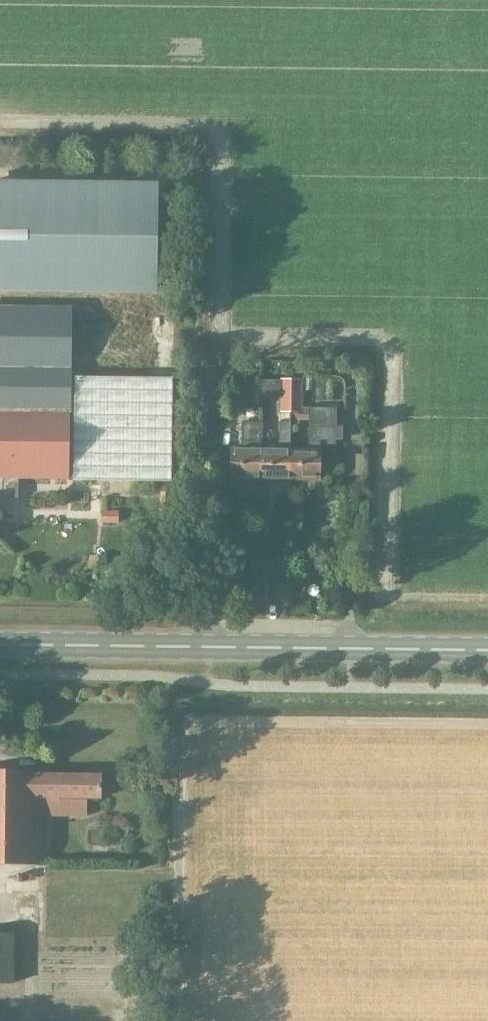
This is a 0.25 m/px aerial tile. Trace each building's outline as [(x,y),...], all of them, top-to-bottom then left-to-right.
[(157,289),(158,188),(0,186),(0,287),(157,289)] [(172,378),(71,376),(72,308),(0,307),(0,498),(3,498),(3,477),(67,478),(67,480),(171,481),(172,378)] [(280,410),(300,410),(300,378),(280,378),(280,410)] [(288,449),(288,480),(317,480),(318,428),(334,428),(335,409),(308,408),(307,449),(288,449)] [(259,448),(259,422),(240,421),(239,448),(229,448),(228,479),(259,479),(259,448)] [(288,480),(288,449),(289,422),(277,421),(276,448),(259,448),(259,479),(288,480)] [(40,773),(40,772),(0,771),(0,863),(39,864),(40,803),(59,803),(59,799),(100,800),(101,773),(59,773),(40,773)] [(13,983),(14,932),(0,932),(0,983),(13,983)]
